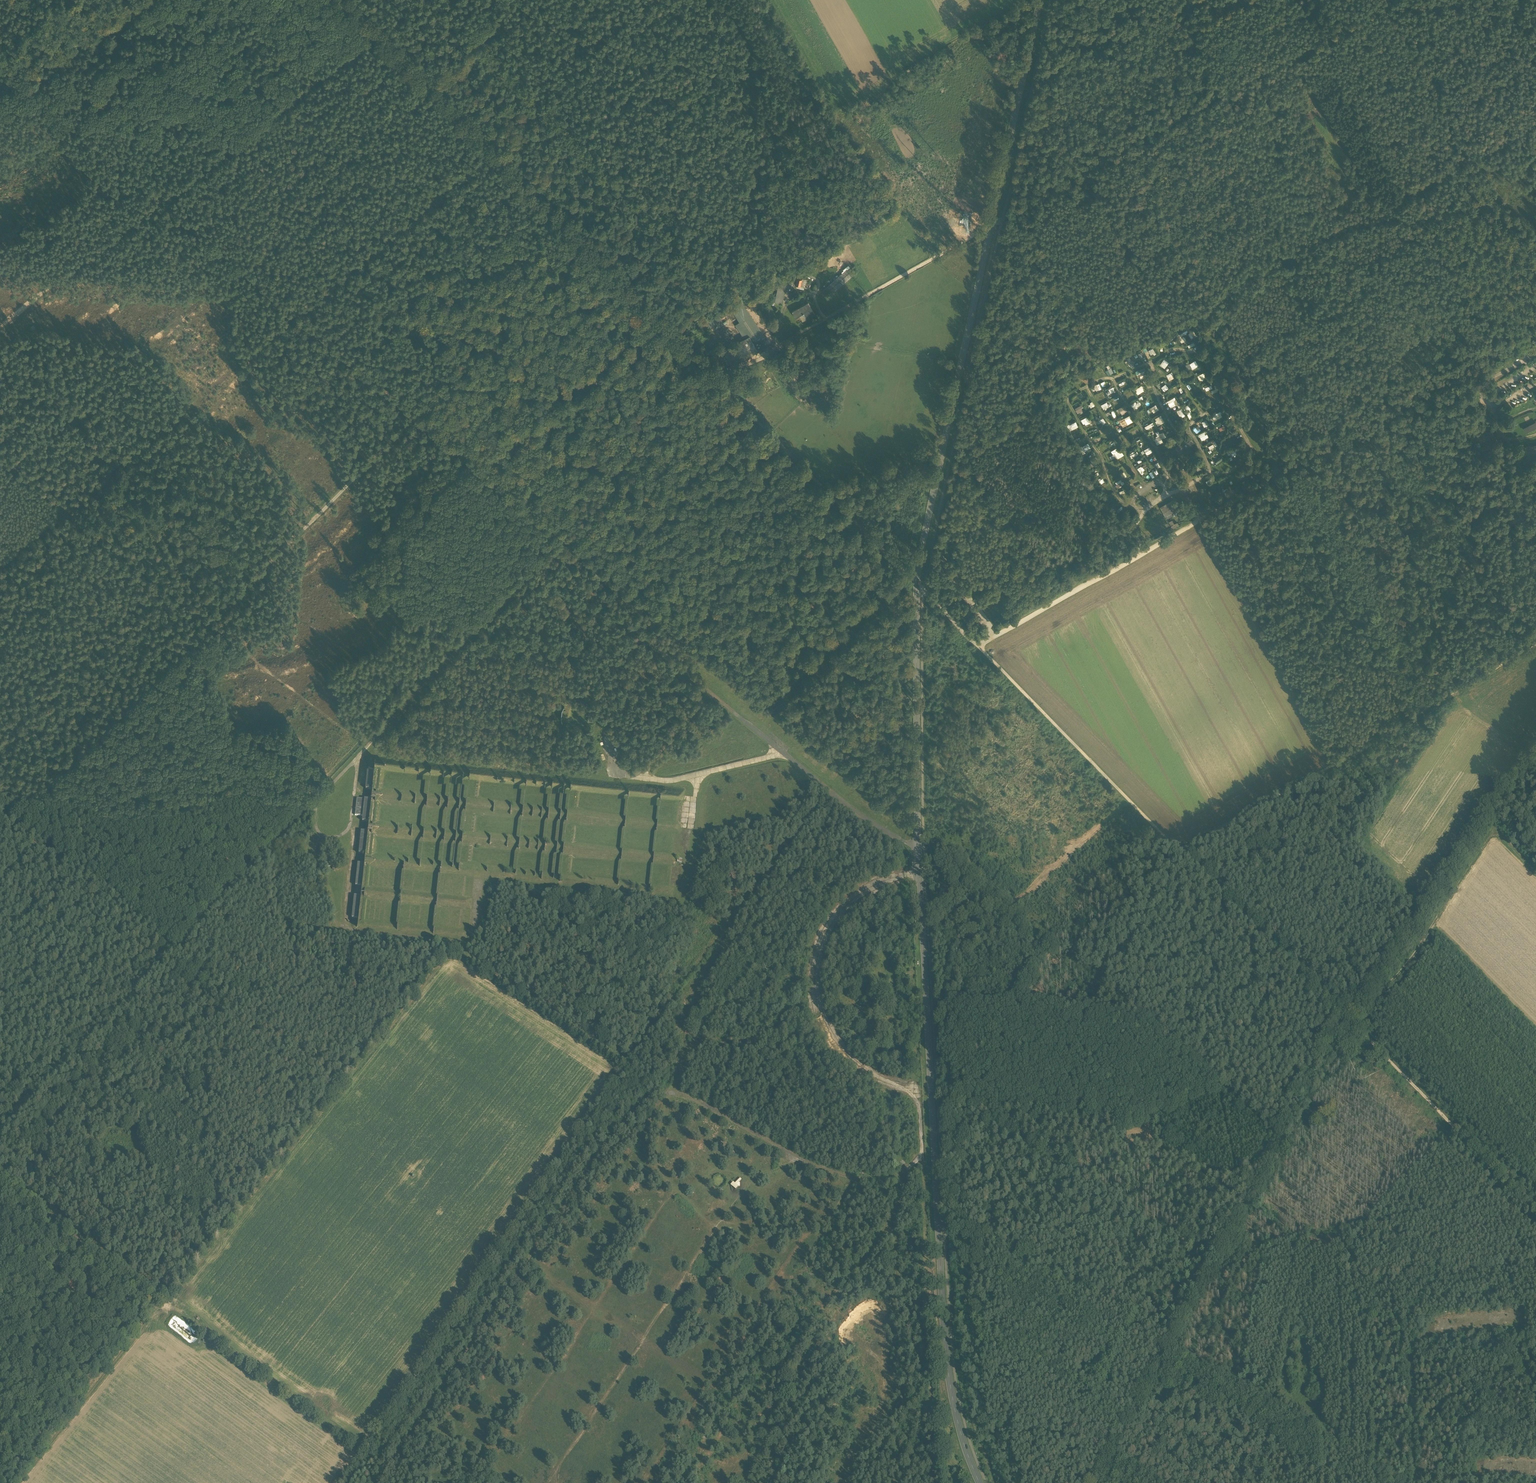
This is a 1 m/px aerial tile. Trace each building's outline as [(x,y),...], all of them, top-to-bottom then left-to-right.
[(827,292),(830,295),(852,276),(847,270),(822,291),(825,294),(827,292)] [(798,278),(797,279),(796,285),(800,287),(804,288),(806,280),(802,279),(798,278)] [(775,302),(782,303),(786,285),(779,283),(776,296),(772,295),(772,299),(771,301),(775,302)] [(731,308),(732,311),(743,304),(742,302),(731,308)] [(804,315),(806,319),(815,314),(808,303),(792,312),(795,318),(799,316),(803,314),(803,315),(804,315)] [(732,311),(740,323),(749,336),(758,352),(767,346),(762,339),(765,337),(743,304),(732,311)] [(736,325),(745,339),(749,336),(740,323),(736,325)] [(1188,329),(1177,334),(1181,342),(1187,340),(1184,335),(1189,332),(1188,329)] [(749,336),(745,339),(723,351),(727,359),(730,364),(732,367),(758,352),(749,336)] [(1153,347),(1147,351),(1151,357),(1157,353),(1153,347)] [(1160,364),(1165,368),(1169,362),(1164,358),(1160,364)] [(1196,360),(1189,364),(1193,369),(1199,365),(1196,360)] [(1145,367),(1138,370),(1141,378),(1148,376),(1145,367)] [(1172,371),(1166,374),(1169,380),(1175,377),(1172,371)] [(1204,372),(1197,376),(1199,381),(1206,377),(1204,372)] [(1142,385),(1135,388),(1138,394),(1144,391),(1142,385)] [(1167,401),(1171,408),(1179,404),(1175,396),(1167,401)] [(1134,408),(1141,403),(1138,399),(1131,405),(1134,408)] [(1084,411),(1081,404),(1075,407),(1078,413),(1084,411)] [(1122,414),(1127,411),(1125,408),(1127,407),(1125,404),(1116,409),(1118,412),(1120,411),(1122,414)] [(1180,417),(1185,415),(1182,408),(1177,411),(1180,417)] [(1161,415),(1154,418),(1158,425),(1165,421),(1161,415)] [(1076,421),(1068,424),(1069,430),(1078,427),(1076,421)] [(1524,429),(1527,433),(1535,429),(1533,424),(1524,429)] [(1495,438),(1492,429),(1477,434),(1480,442),(1495,438)] [(1167,436),(1164,431),(1158,434),(1159,436),(1154,438),(1157,444),(1163,441),(1162,439),(1167,436)] [(1176,448),(1179,452),(1185,448),(1187,451),(1193,446),(1191,444),(1194,442),(1189,437),(1188,438),(1186,440),(1181,444),(1176,448)] [(1080,446),(1082,454),(1086,452),(1085,450),(1090,448),(1089,444),(1080,446)] [(1144,449),(1147,454),(1152,452),(1150,446),(1144,449)] [(1119,453),(1122,452),(1120,447),(1111,451),(1113,454),(1110,456),(1112,459),(1120,455),(1119,453)] [(1231,450),(1233,456),(1238,454),(1236,451),(1239,450),(1238,448),(1231,450)] [(1193,462),(1198,470),(1203,467),(1199,460),(1197,462),(1195,460),(1193,462)] [(1121,478),(1115,482),(1118,487),(1124,484),(1121,478)] [(1179,510),(1172,513),(1170,510),(1164,513),(1167,519),(1174,515),(1174,516),(1181,512),(1179,510)] [(371,786),(374,786),(376,766),(367,765),(365,788),(371,788),(371,786)] [(367,821),(369,798),(356,798),(355,814),(361,815),(361,820),(367,821)] [(359,830),(358,853),(366,853),(367,834),(366,834),(366,831),(359,830)] [(351,917),(356,918),(361,871),(356,870),(351,917)] [(830,1045),(836,1041),(830,1030),(824,1033),(830,1045)] [(886,1093),(888,1087),(874,1082),(872,1087),(886,1093)] [(741,1183),(739,1182),(742,1179),(740,1178),(735,1183),(733,1182),(730,1185),(735,1190),(741,1183)]
